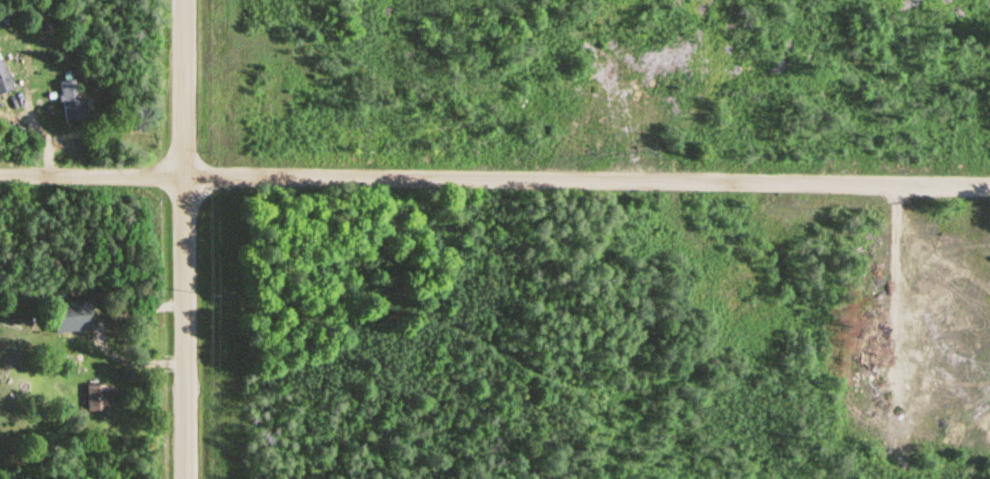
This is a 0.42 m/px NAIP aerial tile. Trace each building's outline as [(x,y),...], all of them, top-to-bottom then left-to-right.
[(15,89),(12,83),(14,83),(13,79),(11,80),(0,53),(0,95),(15,89)] [(60,81),(66,123),(73,123),(73,119),(89,117),(86,102),(88,100),(84,97),(82,100),(78,100),(75,79),(60,81)] [(89,298),(92,327),(56,332),(53,302),(89,298)] [(87,385),(88,411),(109,410),(108,391),(112,391),(112,385),(109,385),(109,384),(87,385)]
